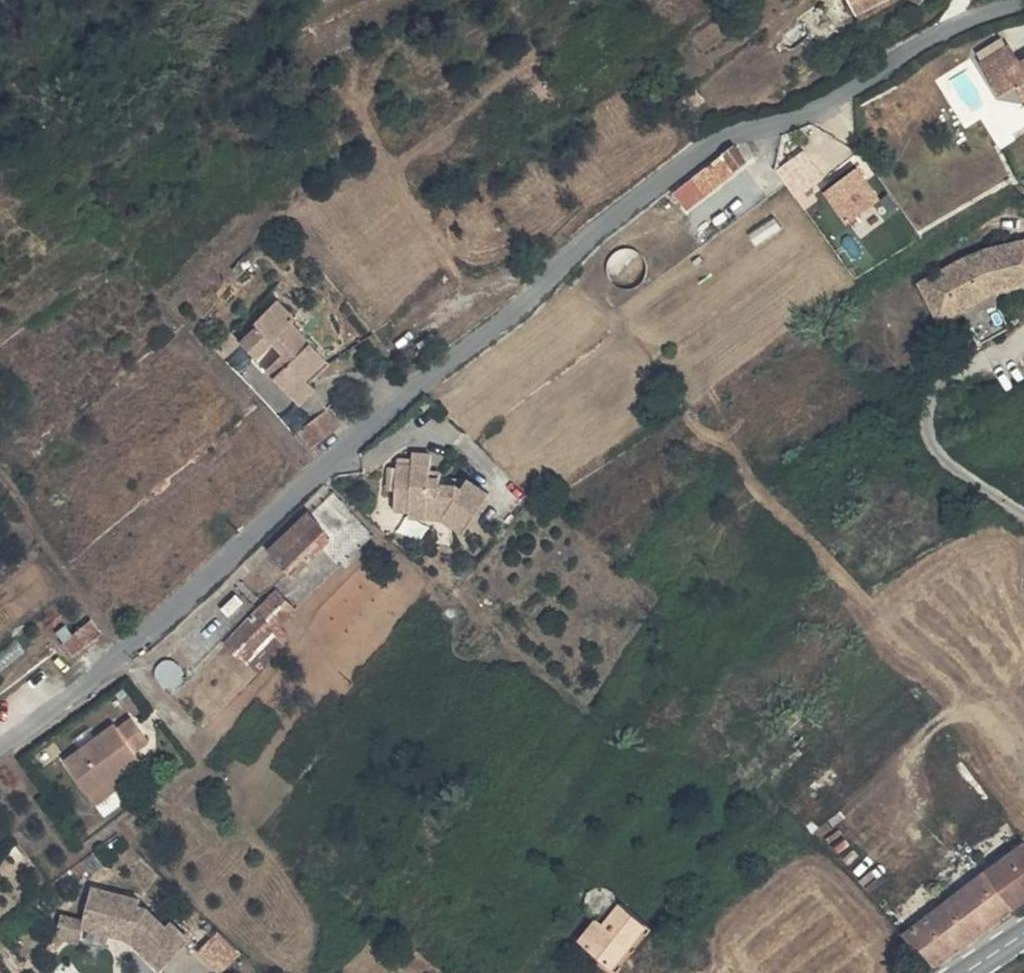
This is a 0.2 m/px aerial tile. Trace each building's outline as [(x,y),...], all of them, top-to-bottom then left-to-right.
[(833,25),(839,19),(846,25),(863,6),(868,10),(878,0),(805,0),(833,25)] [(863,6),(846,25),(859,37),(877,18),(868,10),(863,6)] [(1007,35),(981,50),(986,58),(982,61),(1003,96),(1019,86),(1023,94),(1023,56),(1021,58),(1007,35)] [(691,206),(750,160),(741,150),(728,151),(717,158),(676,189),(691,206)] [(827,176),(808,150),(780,170),(799,196),(827,176)] [(860,167),(828,190),(851,222),(883,198),(860,167)] [(778,215),(751,231),(759,244),(786,227),(778,215)] [(922,280),(935,305),(957,294),(964,306),(988,294),(1023,284),(1023,239),(988,249),(991,258),(975,267),(968,255),(922,280)] [(991,258),(988,249),(968,255),(975,267),(991,258)] [(957,294),(935,305),(942,318),(957,310),(964,306),(957,294)] [(269,307),(246,326),(253,333),(234,349),(247,364),(258,379),(276,401),(295,386),(314,369),(281,328),(284,325),(269,307)] [(304,396),(295,386),(276,401),(287,412),(304,396)] [(300,429),(316,447),(343,425),(328,406),(300,429)] [(409,518),(426,518),(426,513),(444,513),(444,519),(467,539),(497,506),(473,484),(464,494),(456,487),(441,487),(441,480),(433,480),(432,470),(434,451),(410,450),(410,463),(394,462),(393,510),(409,510),(409,518)] [(441,470),(432,470),(433,480),(441,480),(441,470)] [(252,567),(272,588),(313,553),(325,562),(351,539),(329,518),(302,540),(293,532),(252,567)] [(332,576),(327,570),(265,620),(253,608),(206,648),(224,668),(257,639),(332,576)] [(64,637),(78,654),(97,639),(83,622),(64,637)] [(78,654),(64,637),(54,646),(68,663),(78,654)] [(0,653),(0,675),(30,651),(20,638),(0,653)] [(65,761),(91,794),(117,773),(121,778),(145,760),(141,753),(121,727),(117,722),(65,761)] [(117,773),(91,794),(101,807),(128,787),(121,778),(117,773)] [(986,882),(1010,916),(1023,907),(1023,866),(1020,860),(986,882)] [(926,972),(1010,916),(986,882),(898,937),(908,951),(910,950),(926,972)] [(87,918),(85,927),(133,938),(163,967),(193,936),(175,920),(171,924),(151,905),(141,903),(142,897),(94,885),(87,918)] [(563,959),(583,972),(600,972),(628,937),(598,912),(563,959)] [(87,918),(65,913),(60,936),(81,942),(85,927),(87,918)] [(222,930),(201,951),(223,972),(244,951),(222,930)] [(529,933),(519,945),(528,953),(537,941),(529,933)]
